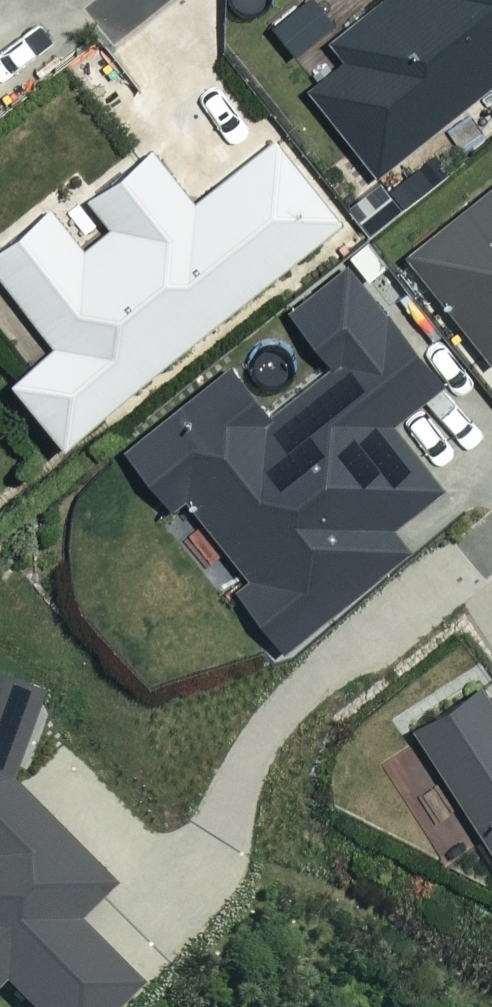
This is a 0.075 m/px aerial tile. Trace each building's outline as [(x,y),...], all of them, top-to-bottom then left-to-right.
[(491,89),(491,0),(372,0),(327,35),(343,55),(304,86),(377,179),(491,89)] [(63,438),(344,224),(275,134),(196,194),(157,142),(87,196),(109,225),(84,243),(58,209),(0,253),(0,258),(65,343),(18,379),(63,438)] [(491,362),(491,183),(404,252),(491,362)] [(238,586),(284,645),(414,545),(399,527),(452,485),(402,421),(453,381),(350,249),(283,301),(334,366),(269,416),(227,362),(126,441),(172,500),(187,488),(254,574),(238,586)] [(479,683),(413,724),(491,851),(491,704),(479,683)]
